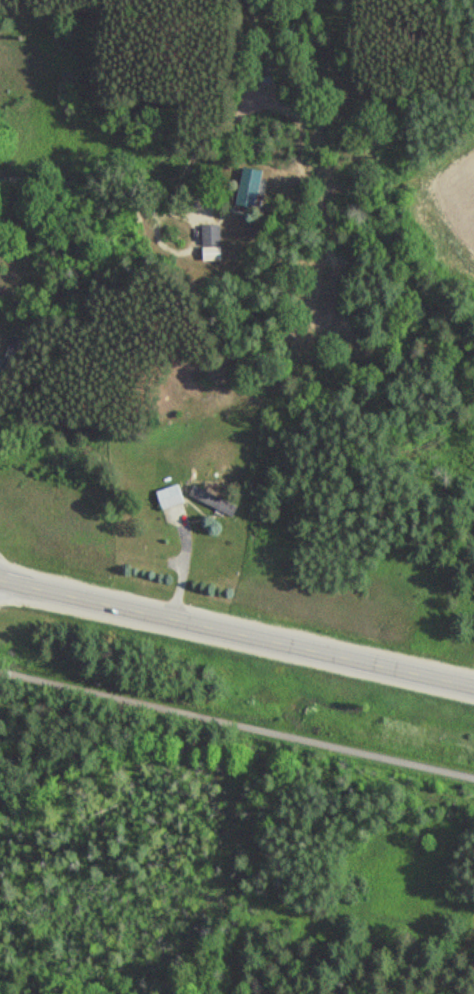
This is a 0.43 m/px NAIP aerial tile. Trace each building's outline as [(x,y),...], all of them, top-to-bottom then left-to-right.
[(267,171),(247,167),(240,203),(260,207),(267,171)] [(223,225),(205,225),(205,261),(223,261),(223,225)] [(193,494),(237,517),(242,507),(199,484),(193,494)] [(184,498),(184,487),(158,487),(158,498),(184,498)]
